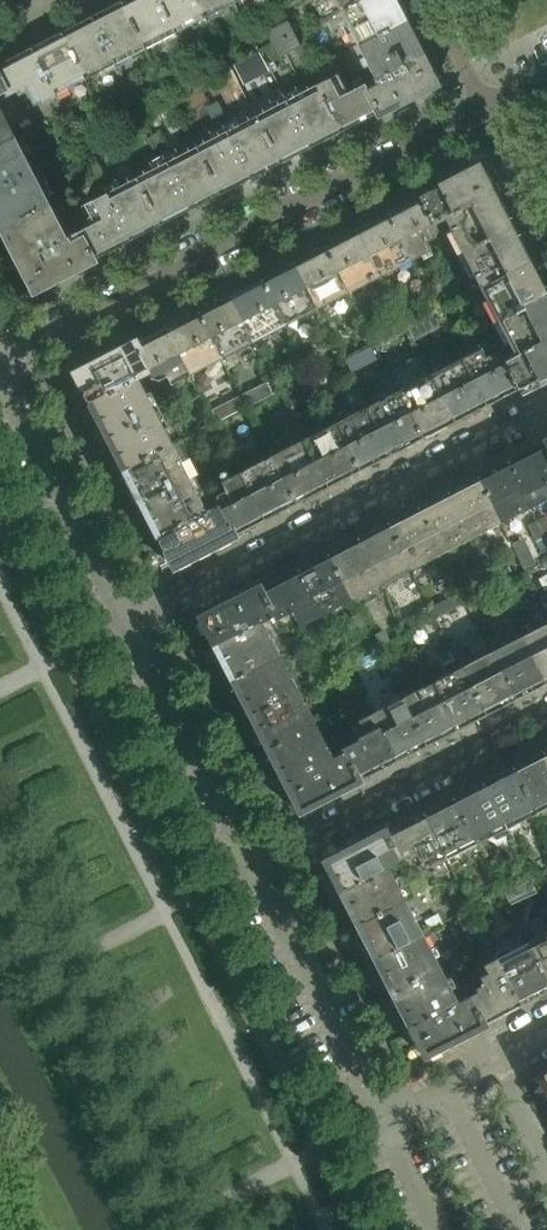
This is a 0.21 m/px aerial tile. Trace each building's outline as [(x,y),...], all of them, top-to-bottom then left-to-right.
[(118,1),(142,48),(172,32),(155,0),(119,0),(118,1)] [(172,32),(202,17),(193,0),(155,0),(172,32)] [(202,17),(232,1),(232,0),(193,0),(202,17)] [(335,9),(353,0),(331,0),(335,9)] [(335,9),(354,44),(402,19),(392,0),(353,0),(335,9)] [(118,1),(88,16),(112,63),(142,48),(118,1)] [(247,12),(235,19),(241,30),(253,23),(247,12)] [(88,16),(59,31),(83,79),(112,63),(88,16)] [(266,30),(279,56),(304,43),(291,17),(266,30)] [(402,19),(354,44),(371,77),(372,78),(420,53),(402,19)] [(59,31),(29,47),(53,94),(83,79),(59,31)] [(175,49),(182,63),(194,57),(187,43),(175,49)] [(0,62),(0,88),(5,98),(21,89),(30,106),(53,94),(29,47),(0,62)] [(372,78),(371,77),(361,82),(376,112),(429,85),(431,75),(420,53),(372,78)] [(334,73),(300,90),(325,138),(376,112),(361,82),(343,91),(334,73)] [(127,74),(115,80),(122,94),(134,88),(127,74)] [(325,138),(300,90),(283,99),(308,147),(325,138)] [(283,99),(253,115),(278,163),(308,147),(283,99)] [(12,134),(0,111),(0,140),(12,134)] [(253,115),(223,131),(247,178),(278,163),(253,115)] [(223,131),(193,146),(218,194),(247,178),(223,131)] [(0,140),(0,184),(29,168),(12,134),(0,140)] [(118,146),(130,170),(137,167),(125,142),(118,146)] [(193,146),(163,162),(188,209),(218,194),(193,146)] [(163,162),(134,177),(159,224),(188,209),(163,162)] [(0,184),(0,226),(1,228),(48,203),(29,168),(0,184)] [(472,171),(419,198),(434,228),(445,223),(444,221),(492,195),(481,173),(472,171)] [(134,177),(104,192),(129,239),(159,224),(134,177)] [(92,222),(76,230),(90,259),(129,239),(104,192),(83,204),(92,222)] [(444,221),(445,223),(462,256),(511,230),(492,195),(444,221)] [(419,198),(386,215),(411,263),(430,253),(426,245),(434,240),(436,233),(434,228),(419,198)] [(48,203),(1,228),(19,262),(65,237),(65,236),(48,203)] [(386,215),(355,231),(380,279),(411,263),(386,215)] [(65,237),(19,262),(33,289),(90,259),(76,230),(65,236),(65,237)] [(511,230),(462,256),(479,289),(528,264),(511,230)] [(355,231),(323,247),(348,296),(380,279),(355,231)] [(323,247),(292,263),(317,312),(348,296),(323,247)] [(292,263),(261,279),(286,328),(317,312),(292,263)] [(528,264),(479,289),(497,323),(545,298),(528,264)] [(261,279),(229,296),(253,344),(286,328),(261,279)] [(229,296),(198,312),(223,360),(253,344),(229,296)] [(497,323),(513,355),(514,356),(546,340),(546,301),(545,298),(497,323)] [(198,312),(167,328),(191,376),(223,360),(198,312)] [(436,315),(407,330),(414,343),(443,327),(436,315)] [(191,376),(167,328),(133,345),(150,377),(151,379),(159,382),(161,381),(170,398),(187,390),(183,381),(191,376)] [(513,355),(502,361),(518,390),(546,375),(546,340),(514,356),(513,355)] [(133,345),(76,374),(91,404),(139,380),(140,382),(150,377),(133,345)] [(479,351),(462,360),(486,407),(518,390),(502,361),(500,356),(493,354),(484,359),(479,351)] [(462,360),(430,376),(454,423),(486,407),(462,360)] [(430,376),(398,393),(422,439),(454,423),(430,376)] [(139,380),(91,404),(108,437),(156,413),(140,382),(139,380)] [(398,393),(367,409),(391,456),(422,439),(398,393)] [(367,409),(336,425),(360,472),(391,456),(367,409)] [(156,413),(108,437),(126,471),(173,447),(156,413)] [(336,425),(304,442),(328,488),(360,472),(336,425)] [(304,442),(273,458),(297,504),(328,488),(304,442)] [(506,462),(531,510),(544,502),(540,495),(546,491),(546,488),(545,483),(546,482),(546,447),(544,442),(506,462)] [(173,447),(126,471),(143,505),(190,480),(173,447)] [(273,458),(241,474),(265,521),(297,504),(273,458)] [(506,462),(476,477),(501,525),(531,510),(506,462)] [(215,503),(218,507),(234,537),(265,521),(241,474),(223,484),(227,493),(217,497),(215,503)] [(476,477),(446,492),(472,540),(501,525),(476,477)] [(190,480),(143,505),(160,538),(207,514),(206,513),(190,480)] [(446,492),(416,508),(441,556),(472,540),(446,492)] [(207,514),(160,538),(175,567),(234,537),(218,507),(206,513),(207,514)] [(416,508),(387,523),(411,571),(441,556),(416,508)] [(546,531),(546,517),(529,526),(534,537),(546,531)] [(387,523),(357,538),(382,587),(411,571),(387,523)] [(357,538),(327,554),(351,603),(382,587),(357,538)] [(327,554),(298,569),(321,618),(351,603),(327,554)] [(298,569),(258,589),(273,620),(275,623),(292,615),(296,622),(303,619),(307,625),(321,618),(298,569)] [(258,589),(201,618),(216,648),(262,624),(262,625),(273,620),(258,589)] [(525,620),(517,604),(508,609),(515,621),(513,622),(517,629),(523,626),(521,622),(525,620)] [(262,624),(216,648),(234,682),(280,658),(262,625),(262,624)] [(520,638),(545,685),(546,684),(546,624),(520,638)] [(458,638),(440,648),(447,660),(465,650),(458,638)] [(545,685),(520,638),(490,654),(515,701),(545,685)] [(490,654),(461,669),(486,716),(515,701),(490,654)] [(280,658),(234,682),(251,716),(297,692),(280,658)] [(461,669),(431,685),(455,732),(486,716),(461,669)] [(431,685),(401,701),(425,747),(455,732),(431,685)] [(297,692),(251,716),(269,750),(315,726),(297,692)] [(425,747),(401,701),(371,716),(396,762),(425,747)] [(341,751),(342,753),(358,782),(396,762),(371,716),(357,723),(361,730),(354,733),(358,742),(341,751)] [(315,726),(269,750),(286,784),(332,760),(331,758),(315,726)] [(512,767),(536,815),(546,809),(546,764),(541,752),(512,767)] [(332,760),(286,784),(300,812),(358,782),(342,753),(331,758),(332,760)] [(512,767),(480,783),(505,831),(536,815),(512,767)] [(480,783),(450,799),(475,846),(505,831),(480,783)] [(450,799),(421,814),(446,862),(475,846),(450,799)] [(421,814),(383,834),(398,862),(407,858),(409,862),(417,858),(421,864),(429,860),(434,868),(446,862),(421,814)] [(383,834),(327,862),(341,891),(387,868),(398,862),(383,834)] [(387,868),(341,891),(359,925),(405,901),(387,868)] [(405,901),(359,925),(377,959),(423,935),(405,901)] [(527,944),(546,981),(546,933),(527,944)] [(423,935),(377,959),(394,993),(440,969),(423,935)] [(497,959),(522,1005),(546,993),(546,981),(527,944),(497,959)] [(477,993),(468,997),(483,1025),(522,1005),(497,959),(485,965),(489,973),(480,978),(484,985),(475,990),(477,993)] [(440,969),(394,993),(412,1028),(458,1004),(457,1002),(440,969)] [(458,1004),(412,1028),(426,1055),(483,1025),(468,997),(457,1002),(458,1004)]
